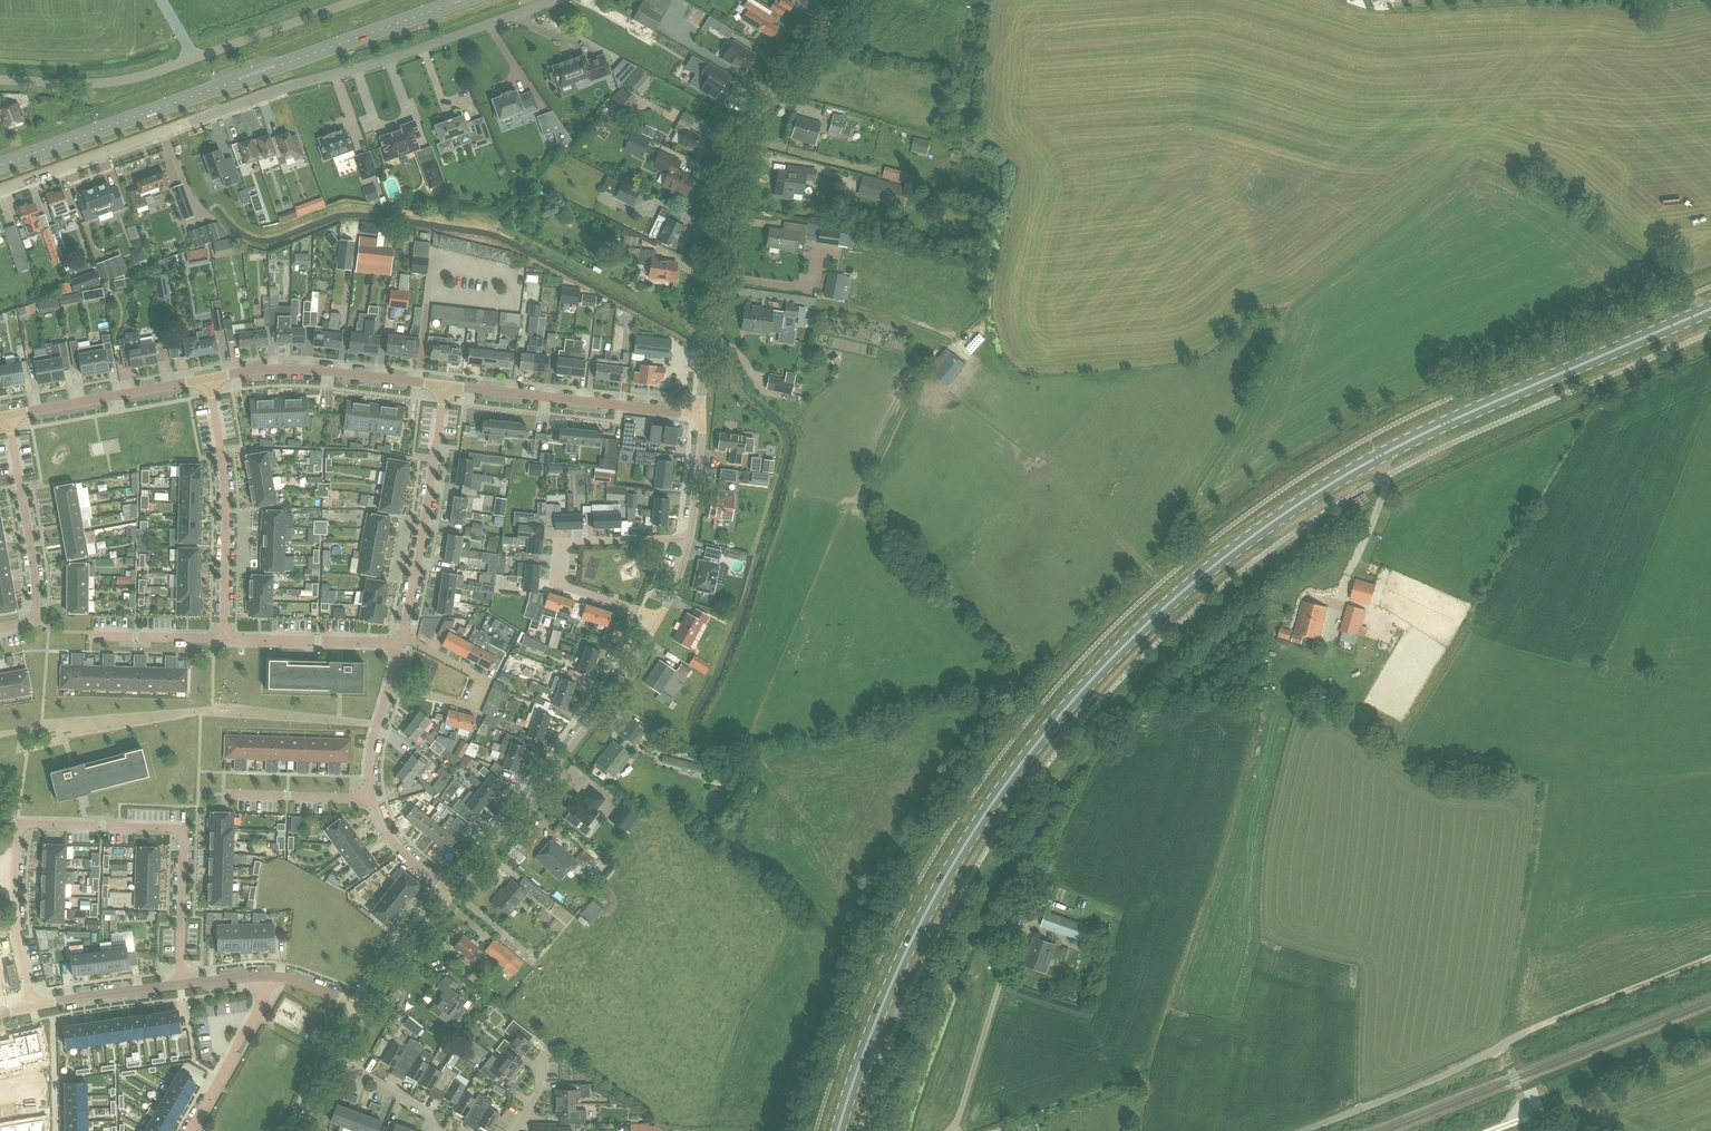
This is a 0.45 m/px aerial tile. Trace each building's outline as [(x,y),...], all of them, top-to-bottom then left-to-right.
[(663,0),(643,0),(642,1),(664,14),(670,4),(663,0)] [(781,0),(775,0),(770,8),(758,0),(759,0),(747,0),(743,6),(749,10),(743,20),(773,38),(779,27),(772,23),(775,18),(772,16),(774,11),(779,14),(784,7),(778,4),(781,0)] [(654,32),(664,14),(642,1),(632,19),(654,32)] [(721,14),(714,10),(711,15),(718,19),(721,14)] [(733,30),(709,16),(701,29),(706,32),(710,26),(729,38),(733,30)] [(744,72),(755,54),(733,41),(722,59),(744,72)] [(591,81),(611,73),(604,55),(586,61),(584,55),(553,66),(555,71),(549,73),(553,83),(558,81),(560,86),(589,76),(591,81)] [(726,97),(728,98),(733,91),(731,90),(732,88),(724,83),(728,76),(708,64),(695,57),(691,64),(703,72),(700,76),(706,80),(701,89),(723,103),(726,97)] [(619,88),(637,67),(623,59),(612,71),(619,88)] [(639,67),(632,75),(640,81),(646,73),(639,67)] [(638,98),(626,88),(617,98),(629,108),(638,98)] [(510,93),(509,91),(501,94),(502,96),(492,100),(496,111),(494,112),(496,118),(498,118),(499,120),(523,111),(524,115),(538,110),(531,92),(518,96),(516,91),(510,93)] [(23,121),(16,103),(3,108),(0,100),(0,114),(2,113),(2,115),(4,115),(8,126),(23,121)] [(536,117),(544,136),(553,132),(558,145),(560,144),(563,153),(573,142),(552,111),(536,117)] [(845,116),(833,113),(830,127),(841,130),(845,116)] [(491,141),(483,118),(466,124),(463,116),(436,126),(436,128),(435,128),(434,130),(436,133),(437,134),(439,133),(441,141),(442,141),(442,143),(438,144),(441,154),(454,149),(454,148),(471,141),(474,147),(491,141)] [(815,144),(821,123),(797,116),(791,137),(815,144)] [(692,125),(680,118),(678,121),(674,130),(683,135),(679,144),(700,155),(708,140),(689,130),(692,125)] [(386,160),(419,148),(415,138),(420,136),(415,121),(402,126),(403,129),(381,137),(384,146),(381,148),(386,160)] [(655,132),(645,127),(642,133),(652,138),(655,132)] [(320,147),(325,159),(355,148),(351,136),(348,137),(345,130),(320,139),(323,146),(320,147)] [(649,139),(633,131),(629,138),(645,146),(649,139)] [(291,137),(289,132),(278,136),(271,138),(277,154),(278,158),(285,156),(286,160),(295,157),(296,159),(305,156),(297,135),(291,137)] [(277,154),(271,138),(270,134),(258,138),(252,140),(259,158),(258,158),(259,160),(265,158),(277,154)] [(931,141),(915,137),(911,149),(927,154),(931,141)] [(246,162),(258,158),(259,158),(252,140),(251,138),(240,142),(233,145),(239,164),(246,162)] [(228,167),(221,149),(205,155),(214,178),(223,175),(227,185),(241,180),(235,164),(228,167)] [(687,193),(694,178),(677,169),(681,161),(660,151),(652,166),(667,173),(662,184),(679,193),(680,190),(687,193)] [(370,152),(354,157),(363,179),(378,174),(370,152)] [(430,187),(444,182),(436,159),(421,164),(430,187)] [(815,180),(816,170),(793,166),(792,173),(778,171),(775,196),(792,199),(793,192),(802,193),(804,178),(815,180)] [(909,173),(885,167),(882,178),(890,180),(890,181),(906,184),(909,173)] [(298,170),(287,175),(292,188),(303,184),(298,170)] [(170,189),(167,182),(169,181),(170,179),(169,176),(167,175),(165,176),(163,172),(136,182),(138,186),(127,190),(134,210),(148,205),(144,196),(151,194),(150,190),(159,187),(161,192),(170,189)] [(864,175),(859,194),(904,207),(909,188),(864,175)] [(608,176),(601,189),(615,196),(621,183),(608,176)] [(622,182),(621,183),(615,196),(614,198),(632,207),(640,190),(622,182)] [(109,183),(83,192),(85,198),(79,200),(87,221),(98,217),(98,216),(113,211),(124,207),(123,205),(125,204),(121,194),(120,195),(117,186),(111,188),(109,183)] [(185,219),(194,216),(190,203),(183,183),(173,187),(180,206),(185,219)] [(377,188),(365,192),(368,201),(380,197),(377,188)] [(248,195),(246,189),(240,191),(242,197),(248,195)] [(62,214),(70,211),(63,191),(53,195),(54,197),(48,199),(52,211),(51,212),(58,230),(67,227),(62,214)] [(316,199),(305,203),(309,212),(319,209),(316,199)] [(26,233),(43,227),(34,204),(27,206),(26,204),(17,207),(26,233)] [(258,222),(266,219),(263,209),(255,211),(258,222)] [(69,222),(78,220),(77,211),(68,212),(69,222)] [(288,219),(286,212),(278,214),(281,222),(288,219)] [(674,247),(684,227),(666,218),(656,239),(674,247)] [(194,247),(220,238),(214,222),(188,231),(194,247)] [(796,242),(804,243),(807,225),(797,223),(796,231),(769,228),(766,246),(795,250),(796,242)] [(47,245),(49,252),(58,249),(52,234),(53,234),(50,227),(42,230),(47,245)] [(817,241),(817,243),(838,246),(839,246),(846,247),(852,248),(854,236),(848,235),(848,233),(840,232),(840,230),(819,227),(818,238),(817,241)] [(52,234),(58,249),(65,247),(59,232),(53,234),(52,234)] [(392,246),(393,234),(384,233),(383,246),(376,245),(373,264),(383,264),(383,265),(392,266),(394,248),(392,246)] [(513,252),(436,233),(432,246),(510,265),(513,252)] [(367,263),(373,264),(376,245),(377,237),(359,236),(356,264),(366,265),(367,263)] [(222,240),(213,243),(215,258),(225,255),(222,240)] [(350,271),(352,255),(353,241),(340,240),(339,254),(337,270),(350,271)] [(430,243),(416,242),(413,258),(429,259),(430,243)] [(674,280),(676,263),(655,259),(656,251),(641,248),(638,264),(651,266),(649,276),(674,280)] [(102,282),(128,271),(123,258),(122,259),(120,254),(106,259),(95,263),(102,282)] [(429,259),(413,258),(411,274),(427,276),(429,259)] [(99,281),(96,271),(71,280),(74,290),(99,281)] [(840,301),(846,275),(829,272),(823,297),(840,301)] [(410,274),(401,273),(399,289),(407,290),(408,290),(410,274)] [(129,277),(126,278),(124,274),(114,277),(114,280),(111,280),(113,291),(131,287),(129,277)] [(169,297),(165,274),(155,276),(159,299),(169,297)] [(70,284),(62,285),(64,293),(72,291),(70,284)] [(561,287),(560,295),(579,297),(580,289),(561,287)] [(104,297),(103,288),(96,289),(98,298),(104,297)] [(407,308),(409,290),(408,290),(407,290),(399,289),(392,288),(390,306),(407,308)] [(61,305),(69,304),(67,295),(59,297),(61,305)] [(589,296),(582,295),(581,306),(588,307),(589,296)] [(58,297),(48,299),(51,310),(60,309),(58,297)] [(290,342),(291,314),(278,313),(277,300),(270,301),(270,303),(272,323),(272,325),(277,325),(277,342),(278,342),(277,344),(279,345),(283,346),(284,344),(284,342),(290,342)] [(302,325),(310,326),(311,311),(311,305),(311,301),(304,301),(302,325)] [(270,303),(263,303),(264,323),(265,323),(272,323),(270,303)] [(32,312),(41,310),(39,304),(30,306),(32,312)] [(540,317),(541,305),(529,304),(528,316),(540,317)] [(804,318),(806,306),(785,304),(784,311),(784,316),(796,317),(798,317),(797,324),(806,325),(807,318),(804,318)] [(452,306),(445,305),(444,319),(451,319),(452,306)] [(747,306),(745,318),(773,321),(783,322),(784,316),(784,311),(774,310),(774,309),(764,308),(764,306),(754,305),(754,307),(747,306)] [(457,320),(458,320),(463,321),(465,308),(458,307),(457,320)] [(216,331),(226,329),(222,308),(212,310),(216,331)] [(25,309),(19,310),(21,317),(27,315),(25,309)] [(470,322),(476,323),(478,309),(471,309),(470,322)] [(476,323),(479,323),(483,323),(484,310),(478,309),(476,323)] [(491,311),(484,310),(483,323),(487,324),(490,324),(491,311)] [(498,312),(491,311),(490,324),(496,325),(498,312)] [(340,313),(330,312),(329,320),(330,320),(327,347),(341,348),(343,333),(338,333),(340,313)] [(500,325),(506,326),(508,313),(501,312),(500,325)] [(629,327),(631,313),(624,312),(622,326),(629,327)] [(367,320),(368,314),(359,313),(357,334),(352,333),(350,343),(349,343),(348,352),(358,353),(358,351),(364,351),(365,335),(366,329),(367,320)] [(365,335),(364,351),(369,352),(369,354),(378,356),(379,347),(378,347),(380,336),(372,336),(375,314),(368,313),(368,314),(367,320),(366,329),(365,335)] [(506,326),(511,327),(513,327),(514,314),(508,313),(506,326)] [(290,342),(297,343),(297,345),(298,346),(302,346),(304,345),(304,343),(305,328),(297,327),(298,314),(291,314),(290,342)] [(521,314),(514,314),(513,327),(519,328),(521,314)] [(794,344),(795,330),(794,330),(796,317),(784,316),(783,322),(782,329),(782,331),(781,342),(794,344)] [(783,322),(773,321),(745,318),(744,330),(772,333),(772,332),(782,333),(782,331),(782,329),(783,322)] [(321,346),(327,347),(330,320),(329,320),(323,320),(322,331),(315,330),(314,345),(315,347),(319,347),(321,346)] [(212,355),(217,354),(218,352),(220,351),(217,338),(215,331),(214,331),(212,321),(205,323),(205,327),(202,328),(203,330),(197,331),(202,355),(211,353),(212,355)] [(244,323),(245,332),(239,332),(241,347),(255,346),(252,322),(244,323)] [(257,324),(256,322),(252,322),(255,346),(268,344),(265,323),(257,324)] [(410,358),(410,357),(417,358),(420,325),(413,325),(413,330),(411,330),(410,338),(404,337),(401,356),(402,356),(402,357),(403,359),(408,359),(410,358)] [(184,339),(188,357),(202,355),(197,331),(195,332),(196,337),(184,339)] [(90,346),(96,374),(109,371),(104,349),(111,348),(109,334),(102,335),(103,343),(90,346)] [(559,346),(563,336),(557,334),(554,344),(559,346)] [(388,335),(386,354),(401,356),(404,337),(388,335)] [(636,335),(633,354),(670,358),(672,339),(636,335)] [(519,369),(533,371),(537,336),(531,336),(530,345),(528,344),(527,354),(521,353),(519,369)] [(547,372),(549,356),(541,355),(543,337),(542,337),(537,336),(533,371),(547,372)] [(179,355),(175,337),(167,338),(171,357),(179,355)] [(427,350),(431,351),(430,359),(445,361),(448,339),(429,337),(427,350)] [(460,363),(462,348),(454,347),(455,338),(448,337),(448,339),(445,361),(451,362),(451,364),(452,365),(457,366),(459,364),(459,363),(460,363)] [(511,368),(513,353),(506,353),(507,340),(506,339),(506,337),(501,337),(501,339),(499,339),(498,352),(497,367),(511,368)] [(600,350),(601,338),(593,337),(592,349),(600,350)] [(138,366),(145,365),(141,344),(140,339),(129,341),(129,338),(119,340),(122,356),(127,355),(130,357),(132,367),(134,367),(137,368),(138,366)] [(556,373),(570,375),(573,347),(574,339),(565,338),(564,350),(558,350),(556,373)] [(574,339),(573,347),(570,375),(583,376),(585,361),(578,360),(579,353),(582,354),(583,341),(574,339)] [(79,354),(83,376),(96,374),(90,346),(78,348),(76,340),(69,341),(72,355),(79,354)] [(47,354),(52,382),(65,379),(61,357),(68,356),(65,342),(52,344),(54,352),(47,354)] [(141,344),(145,365),(151,364),(153,366),(155,363),(158,362),(156,352),(157,350),(163,349),(162,342),(154,343),(154,342),(141,344)] [(468,363),(482,365),(485,343),(478,342),(477,349),(470,348),(468,363)] [(482,365),(497,367),(498,352),(491,351),(492,343),(485,343),(482,365)] [(629,354),(631,354),(631,346),(627,346),(626,352),(623,352),(622,362),(628,363),(629,354)] [(946,348),(929,369),(934,373),(933,374),(948,386),(966,364),(946,348)] [(606,350),(605,359),(597,358),(595,370),(594,378),(608,379),(610,360),(611,360),(612,351),(606,350)] [(34,356),(39,384),(52,382),(47,354),(34,356)] [(838,364),(846,359),(843,354),(835,359),(838,364)] [(7,364),(11,385),(24,383),(20,361),(19,361),(18,357),(14,358),(15,362),(7,364)] [(629,368),(619,367),(619,361),(611,360),(610,360),(608,379),(621,381),(621,378),(628,379),(629,368)] [(11,385),(7,364),(0,365),(0,387),(11,385)] [(664,379),(665,368),(641,365),(640,373),(635,373),(634,382),(653,385),(654,377),(664,379)] [(768,377),(766,389),(792,395),(795,383),(768,377)] [(301,400),(293,400),(294,426),(309,425),(308,397),(301,398),(301,400)] [(273,401),(265,401),(266,427),(280,426),(279,398),(272,399),(273,401)] [(279,398),(280,426),(294,426),(293,400),(285,400),(285,398),(279,398)] [(266,427),(265,401),(257,401),(257,399),(250,400),(251,428),(266,427)] [(358,430),(361,404),(354,403),(354,401),(347,401),(344,428),(358,430)] [(369,405),(361,404),(358,430),(372,432),(375,404),(369,403),(369,405)] [(375,404),(372,432),(386,434),(389,408),(382,407),(382,405),(375,404)] [(397,409),(389,408),(386,434),(400,435),(404,407),(397,407),(397,409)] [(503,421),(491,420),(483,419),(482,427),(479,427),(478,433),(503,436),(504,421),(503,421)] [(525,424),(504,421),(503,436),(527,439),(528,432),(524,432),(525,424)] [(624,421),(621,448),(637,450),(646,451),(648,440),(633,438),(635,422),(624,421)] [(651,425),(649,442),(675,445),(677,428),(651,425)] [(555,435),(555,441),(579,444),(581,430),(560,427),(559,435),(555,435)] [(581,430),(579,444),(604,447),(605,447),(604,458),(616,459),(618,440),(602,438),(602,432),(594,431),(583,430),(581,430)] [(720,433),(718,450),(731,451),(730,463),(741,464),(743,452),(744,453),(753,454),(753,446),(745,445),(746,437),(746,436),(720,433)] [(646,451),(637,450),(636,458),(648,459),(646,479),(655,480),(654,486),(670,488),(673,461),(660,459),(661,452),(646,451)] [(245,461),(247,469),(269,465),(267,452),(246,456),(247,461),(245,461)] [(547,462),(548,454),(540,453),(539,461),(547,462)] [(505,457),(483,454),(482,462),(504,465),(505,457)] [(460,457),(458,471),(472,473),(473,467),(479,468),(480,461),(480,460),(468,458),(460,457)] [(760,470),(761,458),(752,457),(751,470),(760,470)] [(389,459),(386,472),(408,476),(410,468),(409,468),(409,463),(389,459)] [(774,460),(764,459),(763,471),(772,472),(774,460)] [(541,464),(529,463),(528,474),(540,475),(541,464)] [(181,465),(180,478),(203,478),(203,470),(202,470),(202,465),(181,465)] [(250,477),(250,481),(271,478),(269,465),(247,469),(248,477),(250,477)] [(458,471),(456,485),(463,486),(462,491),(471,492),(472,488),(477,489),(478,480),(492,482),(493,476),(472,473),(458,471)] [(612,473),(596,471),(594,480),(610,481),(611,482),(612,473)] [(722,471),(720,479),(735,481),(736,473),(722,471)] [(386,472),(384,484),(405,488),(405,484),(408,484),(408,476),(386,472)] [(758,473),(757,482),(770,484),(771,475),(758,473)] [(180,478),(180,490),(201,491),(201,487),(203,487),(203,478),(180,478)] [(250,486),(251,494),(273,490),(271,478),(250,481),(251,486),(250,486)] [(405,488),(384,484),(382,496),(405,501),(406,493),(405,492),(405,488)] [(76,497),(74,485),(57,488),(59,500),(76,497)] [(455,495),(452,509),(471,512),(473,498),(476,498),(480,498),(481,494),(477,493),(477,489),(472,488),(471,492),(462,491),(461,496),(455,495)] [(718,489),(717,495),(712,494),(710,517),(732,519),(735,497),(734,497),(735,491),(718,489)] [(180,490),(180,503),(202,504),(203,495),(201,495),(201,491),(180,490)] [(255,507),(275,503),(276,503),(273,490),(251,494),(253,502),(254,502),(255,507)] [(573,493),(567,493),(568,515),(568,529),(582,528),(582,514),(574,514),(573,504),(573,493)] [(405,501),(382,496),(379,510),(400,514),(401,509),(402,509),(405,501)] [(78,508),(76,497),(59,500),(61,511),(78,508)] [(507,499),(496,497),(495,505),(506,507),(507,499)] [(670,505),(668,505),(669,498),(655,497),(654,510),(653,511),(667,512),(669,512),(671,511),(671,507),(670,505)] [(537,502),(538,518),(547,517),(546,502),(537,502)] [(180,503),(179,516),(201,516),(201,512),(202,512),(202,504),(180,503)] [(555,529),(568,529),(568,515),(561,515),(560,504),(546,505),(547,517),(547,524),(555,524),(555,529)] [(613,513),(613,504),(606,504),(607,513),(607,528),(621,527),(621,513),(613,513)] [(80,520),(78,508),(61,511),(63,523),(80,520)] [(668,519),(666,519),(667,512),(653,511),(654,510),(641,508),(640,515),(644,516),(646,516),(645,523),(652,523),(659,524),(659,526),(667,527),(668,526),(669,520),(668,519)] [(452,509),(450,523),(464,525),(465,517),(472,518),(481,519),(482,513),(473,512),(472,512),(471,512),(452,509)] [(285,511),(263,511),(262,526),(285,526),(285,511)] [(368,513),(365,528),(387,532),(390,517),(368,513)] [(607,513),(593,514),(593,528),(607,528),(607,513)] [(179,516),(179,529),(202,529),(202,521),(201,521),(201,516),(179,516)] [(82,531),(80,520),(63,523),(65,534),(82,531)] [(542,540),(544,526),(530,525),(518,524),(517,537),(542,540)] [(262,526),(262,540),(284,541),(285,526),(262,526)] [(472,539),(481,540),(482,533),(471,531),(472,527),(466,526),(464,535),(470,536),(472,539)] [(362,543),(385,547),(387,532),(365,528),(362,543)] [(201,537),(202,529),(179,529),(179,542),(200,542),(200,537),(201,537)] [(84,543),(82,531),(65,534),(67,546),(84,543)] [(449,534),(447,547),(469,551),(471,542),(462,540),(462,535),(449,534)] [(489,537),(487,551),(497,553),(499,538),(489,537)] [(512,543),(528,544),(527,553),(541,554),(542,540),(517,537),(513,537),(512,543)] [(262,540),(262,555),(284,556),(284,541),(262,540)] [(86,554),(84,543),(67,546),(69,557),(86,554)] [(362,543),(360,558),(382,562),(385,547),(362,543)] [(700,560),(693,588),(712,593),(722,550),(706,546),(703,561),(700,560)] [(444,560),(445,560),(445,561),(458,563),(459,556),(481,559),(482,553),(469,551),(447,547),(446,553),(444,553),(443,554),(443,559),(444,560)] [(179,548),(178,561),(201,562),(201,554),(200,554),(200,549),(179,548)] [(725,549),(723,557),(740,561),(742,553),(725,549)] [(485,553),(484,563),(497,564),(499,555),(485,553)] [(261,570),(273,571),(284,571),(284,556),(262,555),(261,570)] [(7,556),(0,558),(0,571),(10,569),(7,556)] [(357,573),(379,576),(382,562),(360,558),(357,573)] [(178,561),(178,574),(199,575),(199,570),(201,570),(201,562),(178,561)] [(538,579),(540,565),(533,564),(526,563),(525,577),(538,579)] [(70,564),(70,576),(86,576),(87,564),(70,564)] [(10,569),(0,571),(0,584),(11,582),(12,582),(10,569)] [(441,585),(441,586),(462,589),(462,588),(468,589),(469,584),(463,583),(464,575),(443,572),(442,579),(440,580),(440,584),(441,585)] [(492,590),(494,574),(484,573),(483,575),(482,575),(480,592),(492,594),(493,590),(492,590)] [(178,574),(178,587),(200,587),(200,579),(199,579),(199,575),(178,574)] [(273,576),(252,575),(251,580),(250,580),(250,588),(272,589),(273,576)] [(523,591),(530,591),(537,592),(538,579),(525,577),(509,575),(508,581),(524,583),(523,591)] [(70,576),(70,587),(86,588),(86,576),(70,576)] [(1369,603),(1374,583),(1356,578),(1350,597),(1369,603)] [(367,579),(365,592),(387,596),(388,588),(387,587),(388,582),(367,579)] [(11,582),(0,584),(0,598),(13,595),(11,582)] [(453,601),(454,593),(469,596),(470,590),(468,589),(462,588),(462,589),(441,586),(439,599),(453,601)] [(70,587),(70,599),(86,599),(86,588),(70,587)] [(178,587),(177,599),(199,600),(199,596),(200,596),(200,587),(178,587)] [(251,597),(251,601),(272,601),(272,589),(250,588),(249,597),(251,597)] [(363,604),(383,607),(384,604),(385,604),(387,596),(365,592),(363,604)] [(562,597),(549,593),(545,605),(538,603),(533,619),(540,621),(543,614),(555,618),(556,617),(558,610),(562,597)] [(13,595),(0,598),(0,611),(16,608),(13,595)] [(562,597),(558,610),(571,614),(575,601),(562,597)] [(86,611),(86,608),(86,599),(70,599),(70,611),(86,611)] [(177,599),(177,615),(200,615),(200,609),(202,609),(202,600),(199,600),(177,599)] [(453,601),(439,599),(437,613),(451,615),(453,601)] [(249,616),(271,617),(272,601),(251,601),(247,600),(247,610),(249,610),(249,616)] [(533,619),(538,603),(529,600),(523,616),(533,619)] [(1319,638),(1327,607),(1303,601),(1295,631),(1319,638)] [(363,604),(360,619),(382,623),(383,617),(385,617),(387,608),(383,607),(363,604)] [(581,618),(594,622),(599,609),(585,604),(581,618)] [(1341,629),(1358,634),(1365,609),(1348,604),(1341,629)] [(345,609),(337,608),(336,617),(344,617),(345,609)] [(611,640),(617,621),(610,619),(611,613),(599,609),(594,622),(607,626),(603,638),(611,640)] [(705,623),(708,617),(695,610),(692,616),(687,614),(673,639),(689,648),(703,622),(705,623)] [(578,625),(580,619),(571,616),(569,622),(578,625)] [(500,621),(495,618),(490,627),(495,629),(498,626),(500,621)] [(460,639),(462,637),(466,629),(460,626),(457,631),(451,628),(455,621),(444,621),(437,635),(445,639),(442,645),(454,651),(460,639)] [(1289,640),(1291,630),(1280,627),(1277,637),(1289,640)] [(454,651),(466,657),(472,645),(476,638),(480,631),(475,628),(467,642),(460,639),(454,651)] [(487,634),(483,642),(476,638),(472,645),(466,657),(478,664),(489,643),(492,637),(487,634)] [(539,642),(524,634),(521,643),(537,649),(539,642)] [(607,650),(610,642),(604,640),(601,648),(607,650)] [(496,670),(506,652),(489,643),(478,664),(490,670),(491,667),(496,670)] [(595,663),(599,651),(586,646),(582,658),(582,659),(595,663)] [(62,665),(62,653),(61,690),(62,688),(77,688),(78,653),(72,653),(72,666),(62,665)] [(84,654),(78,653),(77,688),(92,689),(93,666),(83,666),(84,654)] [(569,654),(567,653),(565,658),(573,661),(573,662),(580,664),(577,671),(590,676),(595,663),(582,659),(582,658),(575,656),(569,654)] [(103,667),(93,666),(92,689),(108,689),(109,654),(103,654),(103,667)] [(115,654),(109,654),(108,689),(124,690),(124,667),(115,667),(115,654)] [(134,667),(124,667),(124,690),(139,690),(140,655),(134,655),(134,667)] [(146,655),(140,655),(139,690),(155,690),(155,668),(146,668),(146,655)] [(165,668),(155,668),(155,690),(171,691),(171,656),(166,656),(165,668)] [(177,668),(177,656),(171,656),(171,691),(186,691),(186,694),(187,694),(188,656),(187,656),(186,669),(177,668)] [(287,660),(269,660),(268,680),(271,680),(271,688),(265,687),(265,688),(328,690),(328,692),(337,692),(337,687),(343,687),(343,690),(358,691),(359,684),(362,684),(362,664),(364,664),(364,662),(344,661),(344,662),(350,662),(350,665),(287,664),(287,660)] [(659,693),(674,670),(660,661),(645,683),(659,693)] [(705,673),(709,665),(704,662),(699,670),(705,673)] [(676,670),(681,673),(686,677),(691,669),(681,663),(676,670)] [(26,671),(12,674),(16,694),(29,692),(26,671)] [(510,675),(502,671),(500,677),(507,680),(510,675)] [(0,676),(0,683),(2,697),(16,694),(12,674),(0,676)] [(562,678),(558,691),(571,695),(575,683),(562,678)] [(495,681),(492,688),(503,692),(506,686),(495,681)] [(532,681),(530,687),(541,691),(543,685),(532,681)] [(543,685),(541,691),(556,696),(553,704),(566,708),(571,695),(558,691),(543,685)] [(492,688),(490,694),(501,698),(503,692),(492,688)] [(500,700),(507,703),(511,695),(503,692),(501,698),(500,700)] [(490,694),(487,700),(498,704),(500,700),(501,698),(490,694)] [(487,700),(485,706),(496,710),(498,704),(487,700)] [(545,701),(544,705),(535,702),(531,713),(535,715),(533,723),(532,723),(546,728),(546,727),(548,728),(549,722),(548,722),(550,715),(547,714),(551,703),(545,701)] [(485,706),(482,712),(488,714),(493,716),(495,710),(485,706)] [(445,723),(458,727),(461,713),(448,710),(445,723)] [(411,722),(423,731),(431,720),(420,711),(411,722)] [(472,730),(475,717),(461,713),(458,727),(472,730)] [(493,716),(488,714),(482,723),(489,726),(493,716)] [(532,723),(533,723),(518,717),(516,723),(531,728),(528,736),(541,740),(546,728),(532,723)] [(614,742),(597,762),(614,776),(631,756),(628,754),(639,741),(647,732),(642,728),(630,718),(622,727),(629,732),(618,746),(614,742)] [(423,731),(411,722),(408,726),(406,724),(401,730),(404,732),(403,732),(414,741),(419,736),(425,740),(425,739),(432,745),(430,747),(440,755),(441,754),(445,748),(443,746),(435,740),(428,735),(423,731)] [(503,738),(498,751),(498,752),(521,760),(525,748),(521,746),(526,735),(520,733),(519,736),(506,732),(504,738),(503,738)] [(437,735),(435,740),(443,746),(445,737),(437,735)] [(234,770),(240,770),(242,736),(225,736),(224,757),(234,758),(234,770)] [(247,758),(256,758),(257,736),(242,736),(240,770),(247,771),(247,758)] [(266,771),(271,771),(272,737),(257,736),(256,758),(266,759),(266,771)] [(278,759),(288,760),(288,737),(272,737),(271,771),(278,771),(278,759)] [(297,772),(303,773),(304,738),(288,737),(288,760),(297,760),(297,772)] [(309,760),(319,761),(320,738),(304,738),(303,773),(309,772),(309,760)] [(328,774),(334,774),(335,739),(320,738),(319,761),(328,761),(328,774)] [(335,739),(334,774),(340,774),(340,761),(350,762),(350,739),(335,739)] [(416,743),(411,750),(411,749),(415,753),(421,746),(416,743)] [(464,750),(458,746),(454,754),(459,757),(464,750)] [(50,774),(52,773),(57,793),(60,792),(62,799),(77,795),(76,792),(81,790),(83,795),(92,793),(91,791),(152,775),(152,774),(146,776),(144,769),(147,768),(142,748),(124,752),(124,753),(125,753),(126,756),(64,772),(63,769),(70,767),(50,772),(50,774)] [(476,751),(468,748),(464,753),(474,757),(476,751)] [(498,751),(493,749),(491,755),(499,758),(506,760),(503,768),(516,772),(517,771),(520,772),(522,766),(519,764),(521,760),(498,752),(498,751)] [(459,758),(454,754),(448,761),(454,766),(459,758)] [(405,766),(419,777),(430,763),(421,756),(418,759),(413,755),(405,766)] [(689,762),(663,755),(661,762),(704,774),(706,767),(695,764),(695,762),(690,760),(689,762)] [(495,772),(500,765),(496,762),(490,768),(495,772)] [(408,785),(415,775),(418,778),(419,777),(405,766),(397,776),(408,785)] [(483,766),(479,771),(482,774),(488,778),(483,784),(494,793),(503,782),(487,769),(483,766)] [(436,772),(440,776),(439,778),(446,783),(450,777),(449,777),(450,774),(441,767),(436,772)] [(483,784),(471,774),(467,779),(480,789),(475,795),(486,804),(494,793),(483,784)] [(427,783),(425,787),(426,791),(435,788),(427,783)] [(456,791),(449,785),(444,791),(445,792),(451,797),(456,791)] [(577,796),(567,809),(587,825),(598,811),(596,810),(604,799),(592,789),(584,800),(577,796)] [(440,793),(436,790),(427,801),(432,805),(436,800),(440,793)] [(478,814),(486,804),(475,795),(470,791),(462,802),(465,804),(478,814)] [(458,799),(452,807),(459,812),(465,804),(462,802),(458,799)] [(405,817),(416,826),(424,815),(432,805),(427,801),(419,811),(414,806),(405,817)] [(610,820),(625,831),(639,813),(624,802),(610,820)] [(435,814),(434,813),(430,819),(424,815),(416,826),(426,834),(435,823),(439,818),(447,808),(442,804),(435,814)] [(209,818),(209,828),(233,828),(234,813),(211,812),(211,818),(209,818)] [(455,819),(451,816),(445,822),(440,827),(435,823),(426,834),(437,843),(446,832),(445,832),(455,819)] [(324,830),(334,842),(352,829),(342,817),(324,830)] [(445,832),(446,832),(437,843),(448,852),(456,840),(450,836),(456,829),(464,836),(470,828),(457,817),(455,819),(445,832)] [(233,841),(233,828),(212,828),(212,832),(211,832),(210,840),(233,841)] [(334,842),(342,854),(360,841),(352,829),(334,842)] [(587,871),(596,862),(583,851),(575,859),(553,839),(536,858),(560,879),(571,867),(573,869),(579,863),(587,871)] [(211,848),(211,853),(232,854),(233,841),(210,840),(210,848),(211,848)] [(369,853),(360,841),(342,854),(351,866),(369,853)] [(43,849),(43,858),(65,858),(66,845),(45,844),(45,849),(43,849)] [(137,847),(137,862),(159,863),(160,848),(137,847)] [(210,857),(209,866),(232,866),(232,854),(211,853),(211,857),(210,857)] [(360,878),(378,865),(369,853),(351,866),(360,878)] [(44,866),(44,870),(65,871),(65,858),(43,858),(43,866),(44,866)] [(137,862),(136,877),(159,878),(159,863),(137,862)] [(394,867),(390,863),(385,867),(388,871),(394,867)] [(211,874),(210,878),(232,879),(232,866),(209,866),(209,874),(211,874)] [(42,875),(42,883),(65,884),(65,871),(44,870),(44,875),(42,875)] [(379,876),(376,872),(370,876),(374,880),(379,876)] [(395,882),(413,896),(420,885),(404,872),(395,882)] [(326,880),(332,883),(336,876),(330,873),(326,880)] [(136,877),(136,892),(158,893),(159,878),(136,877)] [(209,883),(209,891),(231,892),(232,879),(210,878),(210,883),(209,883)] [(332,883),(338,886),(341,881),(335,878),(332,883)] [(360,884),(363,888),(368,884),(365,880),(360,884)] [(500,910),(502,908),(509,914),(526,892),(524,890),(521,888),(518,885),(516,884),(511,880),(504,889),(502,887),(492,900),(494,902),(492,904),(500,910)] [(387,892),(404,905),(407,902),(408,902),(413,896),(395,882),(387,892)] [(43,891),(43,896),(64,896),(65,884),(42,883),(42,891),(43,891)] [(360,884),(354,888),(357,892),(363,888),(360,884)] [(553,902),(533,886),(527,893),(547,909),(553,902)] [(231,905),(231,892),(209,891),(208,899),(210,899),(210,904),(231,905)] [(135,907),(158,908),(158,893),(136,892),(135,907)] [(379,902),(397,916),(402,909),(401,908),(404,905),(387,892),(379,902)] [(42,900),(41,908),(64,909),(64,896),(43,896),(43,900),(42,900)] [(592,922),(605,907),(594,898),(581,913),(592,922)] [(80,909),(89,909),(90,901),(80,901),(80,909)] [(379,902),(371,912),(388,925),(391,921),(392,922),(397,916),(379,902)] [(1013,922),(1026,926),(1032,909),(1020,904),(1013,922)] [(42,922),(63,922),(64,909),(41,908),(41,917),(42,917),(42,922)] [(1042,926),(1067,935),(1086,941),(1091,926),(1072,920),(1047,911),(1042,926)] [(260,924),(260,950),(268,950),(268,952),(275,952),(274,923),(260,924)] [(225,951),(232,951),(232,924),(217,925),(218,953),(225,953),(225,951)] [(246,924),(232,924),(232,951),(240,950),(240,952),(246,952),(246,924)] [(253,950),(260,950),(260,924),(246,924),(246,952),(253,952),(253,950)] [(473,938),(469,940),(463,936),(454,947),(461,952),(459,954),(468,961),(469,959),(478,966),(482,959),(474,953),(478,947),(480,943),(473,938)] [(1023,967),(1045,974),(1055,944),(1034,937),(1023,967)] [(113,949),(115,970),(130,968),(127,947),(126,947),(125,939),(112,941),(113,949)] [(513,975),(524,961),(516,954),(504,944),(493,958),(505,967),(504,967),(513,975)] [(84,952),(84,946),(69,948),(73,975),(87,974),(84,952)] [(98,950),(101,972),(115,970),(113,949),(98,950)] [(84,952),(87,974),(101,972),(98,950),(84,952)] [(478,985),(484,977),(474,970),(468,978),(478,985)] [(463,1010),(458,1006),(464,999),(452,990),(457,984),(447,976),(438,986),(445,991),(430,1009),(446,1021),(451,1015),(456,1019),(463,1010)] [(178,1010),(165,1012),(168,1033),(181,1031),(178,1010)] [(155,1035),(168,1033),(165,1012),(152,1013),(155,1035)] [(143,1037),(155,1035),(152,1013),(140,1015),(143,1037)] [(127,1017),(130,1038),(143,1037),(140,1015),(127,1017)] [(130,1038),(127,1017),(114,1019),(117,1040),(130,1038)] [(417,1035),(422,1028),(409,1017),(403,1024),(417,1035)] [(114,1019),(102,1020),(105,1042),(117,1040),(114,1019)] [(92,1044),(105,1042),(102,1020),(89,1022),(92,1044)] [(513,1038),(510,1043),(516,1048),(525,1055),(533,1044),(521,1035),(525,1029),(513,1020),(505,1031),(513,1038)] [(89,1022),(76,1024),(79,1046),(92,1044),(89,1022)] [(67,1047),(79,1046),(76,1024),(64,1026),(67,1047)] [(475,1025),(471,1031),(478,1035),(482,1030),(475,1025)] [(39,1032),(26,1035),(31,1054),(43,1051),(39,1032)] [(26,1035),(15,1037),(15,1041),(19,1057),(31,1054),(26,1035)] [(399,1066),(402,1067),(414,1047),(417,1042),(411,1037),(404,1049),(393,1043),(383,1061),(394,1067),(397,1062),(399,1064),(399,1066)] [(501,1062),(516,1073),(524,1062),(512,1053),(516,1048),(504,1039),(496,1050),(505,1057),(501,1062)] [(15,1041),(4,1044),(8,1063),(20,1061),(19,1057),(15,1041)] [(424,1046),(417,1042),(414,1047),(402,1067),(405,1069),(407,1068),(409,1070),(407,1075),(418,1081),(428,1064),(417,1057),(424,1046)] [(508,1083),(516,1073),(501,1062),(492,1055),(488,1060),(480,1070),(492,1079),(496,1074),(508,1083)] [(437,1088),(440,1090),(454,1066),(453,1065),(455,1061),(451,1058),(450,1059),(448,1062),(447,1061),(444,1066),(441,1071),(430,1065),(420,1083),(431,1089),(434,1084),(436,1086),(437,1088)] [(461,1070),(454,1066),(440,1090),(442,1091),(445,1091),(447,1092),(444,1097),(455,1103),(465,1086),(455,1080),(459,1074),(461,1070)] [(171,1085),(190,1095),(196,1084),(178,1074),(171,1085)] [(126,1080),(134,1085),(137,1080),(129,1076),(126,1080)] [(65,1096),(87,1095),(86,1083),(65,1083),(65,1096)] [(555,1089),(555,1103),(575,1103),(575,1097),(588,1097),(588,1083),(571,1083),(571,1089),(555,1089)] [(610,1101),(614,1096),(597,1084),(593,1084),(593,1091),(597,1091),(610,1101)] [(184,1107),(190,1095),(171,1085),(165,1096),(184,1107)] [(474,1117),(486,1098),(478,1094),(475,1099),(465,1094),(455,1110),(465,1117),(469,1112),(471,1113),(471,1115),(474,1117)] [(65,1109),(87,1108),(87,1095),(65,1096),(65,1109)] [(165,1096),(159,1107),(177,1118),(184,1107),(165,1096)] [(493,1102),(486,1098),(474,1117),(477,1119),(479,1118),(482,1119),(479,1124),(490,1130),(500,1114),(489,1108),(493,1102)] [(575,1109),(575,1103),(555,1103),(555,1116),(571,1116),(571,1123),(585,1123),(585,1109),(575,1109)] [(331,1121),(342,1125),(348,1108),(337,1104),(331,1121)] [(159,1107),(152,1118),(171,1129),(177,1118),(159,1107)] [(88,1121),(87,1108),(65,1109),(66,1121),(88,1121)] [(342,1125),(353,1129),(359,1112),(348,1108),(342,1125)] [(358,1130),(365,1130),(370,1117),(359,1112),(353,1129),(358,1130)] [(382,1121),(370,1117),(365,1130),(378,1130),(382,1121)] [(171,1129),(152,1118),(146,1129),(149,1130),(169,1130),(171,1129)] [(66,1130),(88,1130),(88,1121),(66,1121),(66,1130)] [(30,1124),(31,1130),(46,1130),(44,1122),(30,1124)]
